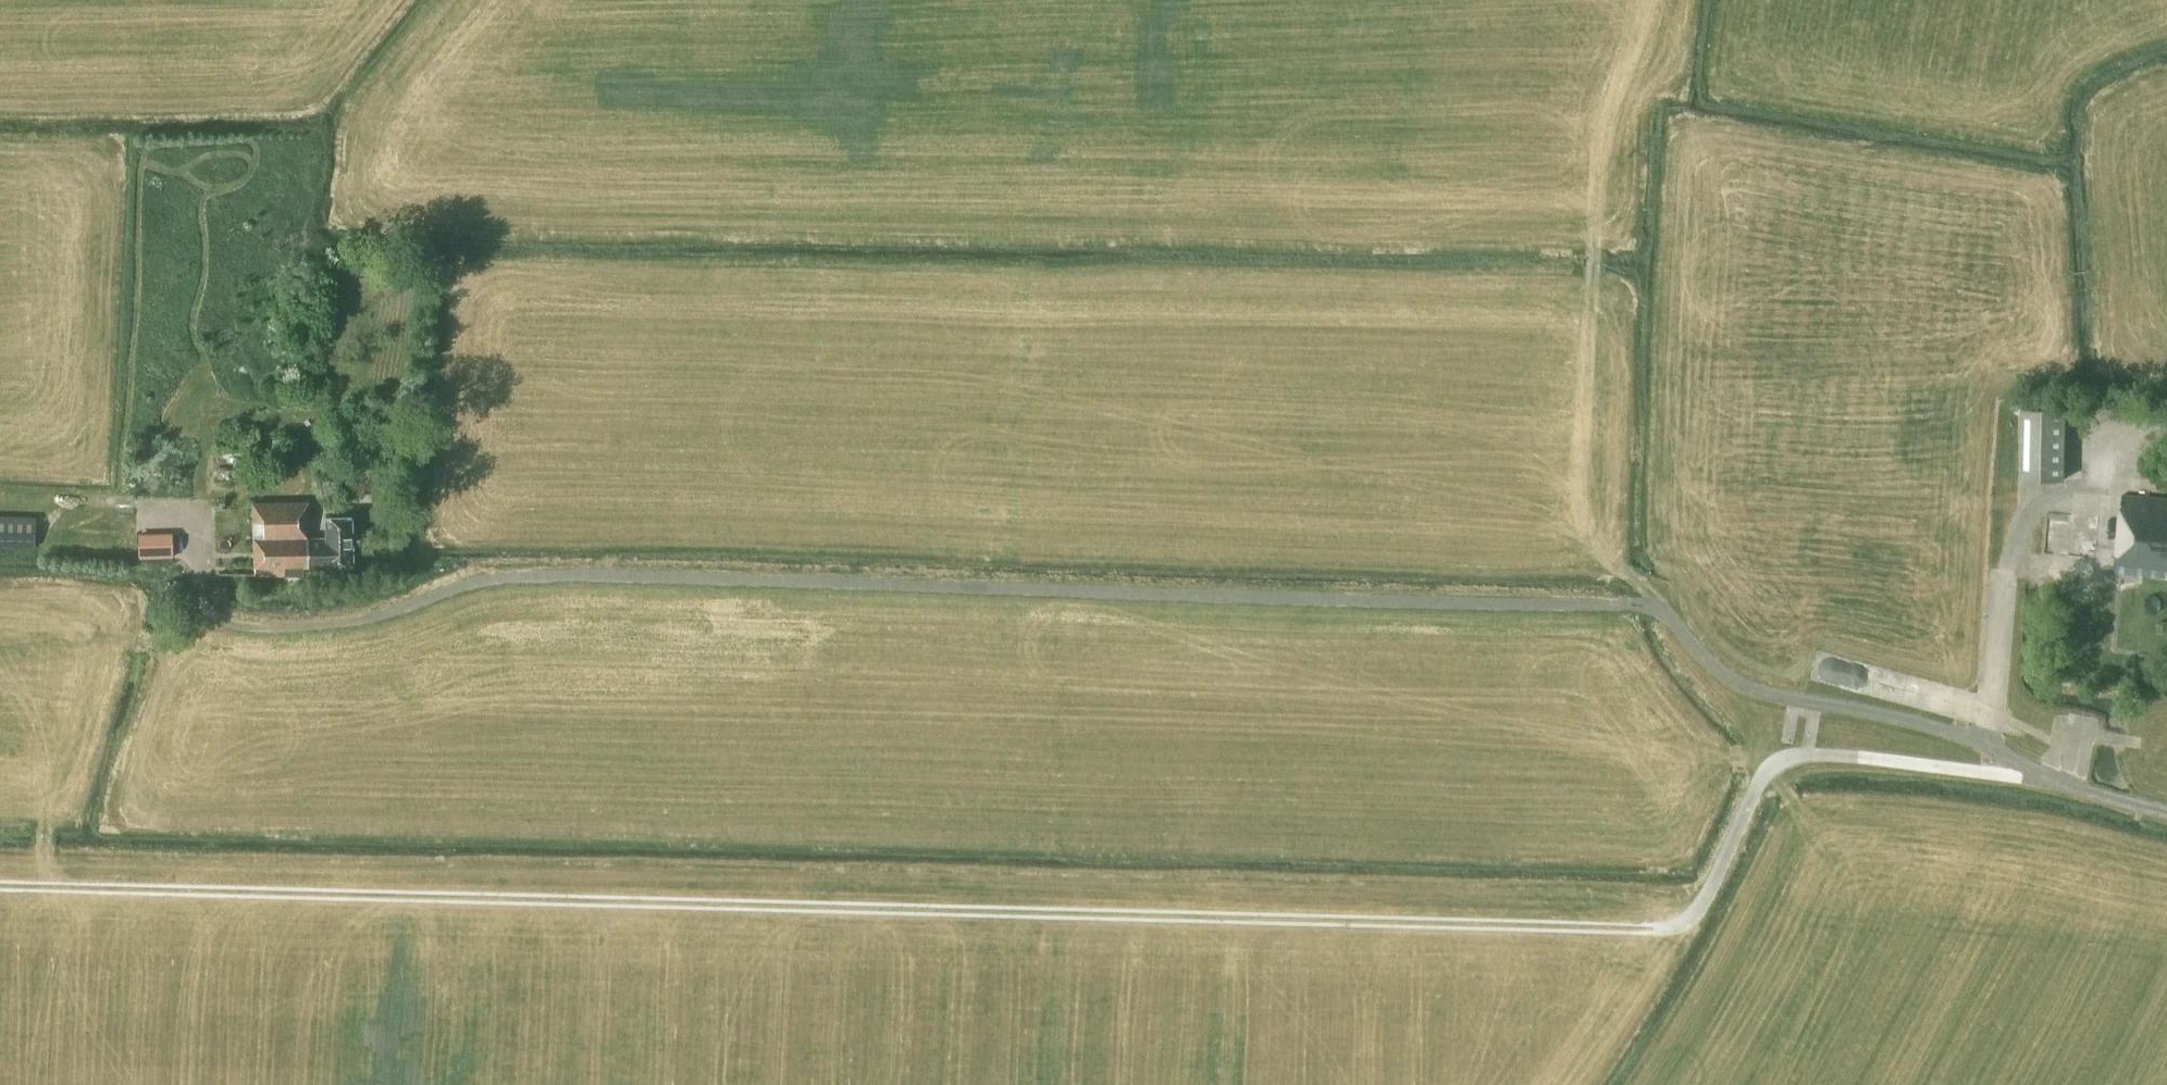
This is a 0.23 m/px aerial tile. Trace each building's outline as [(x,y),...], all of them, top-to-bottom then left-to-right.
[(2065,408),(2021,408),(2019,479),(2064,479),(2065,408)] [(2114,571),(2166,576),(2166,500),(2121,495),(2114,571)] [(308,537),(307,515),(307,505),(293,505),(293,502),(279,503),(252,502),(254,567),(284,567),(284,574),(303,574),(303,565),(353,565),(352,515),(326,516),(326,537),(308,537)] [(0,516),(0,546),(34,547),(35,517),(0,516)] [(172,530),(135,532),(137,558),(173,556),(172,530)]
